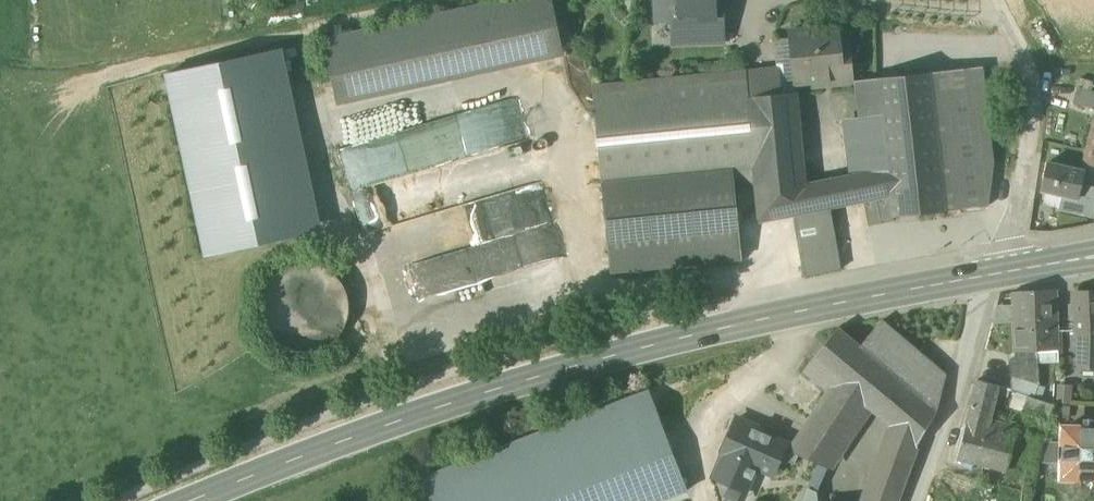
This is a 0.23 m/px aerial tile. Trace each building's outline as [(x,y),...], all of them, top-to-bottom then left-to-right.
[(335,88),(558,39),(550,0),(514,0),(325,41),(335,88)] [(673,43),(723,42),(722,16),(715,16),(715,0),(656,0),(657,21),(673,21),(673,43)] [(814,83),(814,88),(851,84),(847,45),(839,46),(837,27),(790,32),(796,85),(814,83)] [(558,39),(335,88),(339,103),(561,54),(558,39)] [(321,230),(282,50),(262,54),(301,235),(321,230)] [(262,54),(166,75),(205,256),(301,235),(262,54)] [(982,67),(931,73),(947,211),(987,207),(993,163),(982,67)] [(745,72),(747,98),(782,95),(779,69),(745,72)] [(593,87),(603,197),(733,184),(754,182),(746,98),(747,98),(745,72),(593,87)] [(931,73),(877,79),(881,115),(891,195),(893,217),(895,217),(947,211),(931,73)] [(863,117),(881,115),(877,79),(858,81),(863,117)] [(1093,110),(1093,93),(1079,88),(1074,104),(1093,110)] [(829,207),(837,206),(831,180),(804,185),(798,123),(796,93),(794,93),(782,95),(747,98),(746,98),(754,182),(758,222),(793,214),(829,207)] [(393,223),(413,297),(501,272),(493,242),(555,225),(549,203),(535,207),(528,183),(540,180),(516,96),(463,111),(459,97),(322,134),(326,148),(337,145),(361,232),(393,223)] [(846,177),(851,203),(869,199),(891,195),(881,115),(863,117),(842,120),(850,177),(846,177)] [(1082,171),(1083,172),(1080,185),(1093,188),(1093,122),(1082,171)] [(1077,200),(1080,185),(1083,172),(1082,171),(1047,164),(1041,192),(1046,193),(1063,197),(1077,200)] [(846,177),(831,180),(837,206),(851,203),(846,177)] [(741,259),(733,184),(603,197),(611,271),(741,259)] [(1077,200),(1063,197),(1061,209),(1093,216),(1093,188),(1080,185),(1077,200)] [(1043,205),(1061,209),(1063,197),(1046,193),(1043,205)] [(869,199),(873,227),(895,222),(895,217),(893,217),(891,195),(869,199)] [(842,269),(829,207),(793,214),(805,277),(842,269)] [(340,271),(272,273),(273,316),(296,316),(297,336),(342,334),(340,271)] [(1012,313),(1013,323),(1057,321),(1056,291),(1012,293),(1012,313)] [(1093,368),(1093,292),(1075,294),(1077,333),(1077,335),(1080,335),(1079,367),(1093,368)] [(994,314),(992,324),(1013,323),(1012,313),(994,314)] [(1058,352),(1057,321),(1013,323),(1015,353),(1036,352),(1058,352)] [(880,322),(859,347),(860,348),(891,374),(937,412),(946,378),(880,322)] [(812,360),(836,379),(838,381),(860,348),(859,347),(837,329),(812,360)] [(891,374),(860,348),(838,381),(836,379),(827,391),(791,446),(788,451),(798,455),(827,468),(868,408),(891,374)] [(1037,360),(1037,364),(1058,363),(1058,352),(1036,352),(1037,360)] [(827,391),(836,379),(812,360),(803,371),(827,391)] [(1028,397),(1034,399),(1038,386),(1037,364),(1037,360),(1011,361),(1009,362),(1011,377),(1016,377),(1012,391),(1013,392),(1028,397)] [(937,412),(891,374),(868,408),(899,435),(916,450),(937,412)] [(957,460),(971,463),(976,445),(979,446),(986,422),(990,407),(995,386),(977,380),(957,460)] [(1072,385),(1056,385),(1056,405),(1072,406),(1072,385)] [(1009,409),(1026,414),(1027,411),(1024,410),(1028,397),(1013,392),(1009,409)] [(536,466),(657,419),(647,393),(423,479),(432,500),(549,500),(536,466)] [(1034,399),(1028,397),(1024,410),(1027,411),(1026,414),(1021,430),(1018,429),(1017,433),(1043,441),(1053,406),(1053,405),(1034,399)] [(572,500),(647,471),(645,467),(672,457),(657,419),(536,466),(549,500),(572,500)] [(714,477),(734,486),(737,479),(749,485),(756,469),(772,476),(780,459),(786,444),(750,428),(751,425),(738,419),(723,451),(725,452),(714,477)] [(1011,429),(986,422),(979,446),(976,445),(971,463),(1006,473),(1010,455),(1015,437),(1009,436),(1011,429)] [(1093,479),(1093,431),(1064,430),(1063,441),(1063,464),(1062,478),(1093,479)] [(1036,463),(1043,441),(1017,433),(1015,437),(1010,455),(1036,463)] [(911,463),(916,450),(899,435),(886,457),(911,463)] [(1063,464),(1063,441),(1043,443),(1040,451),(1041,464),(1063,464)] [(791,446),(786,444),(780,459),(794,465),(798,455),(788,451),(791,446)] [(672,457),(645,467),(647,471),(572,500),(658,500),(685,491),(672,457)] [(911,463),(886,457),(870,484),(866,493),(886,500),(897,500),(911,463)] [(746,491),(749,485),(737,479),(734,486),(746,491)] [(866,493),(863,500),(886,500),(866,493)]
